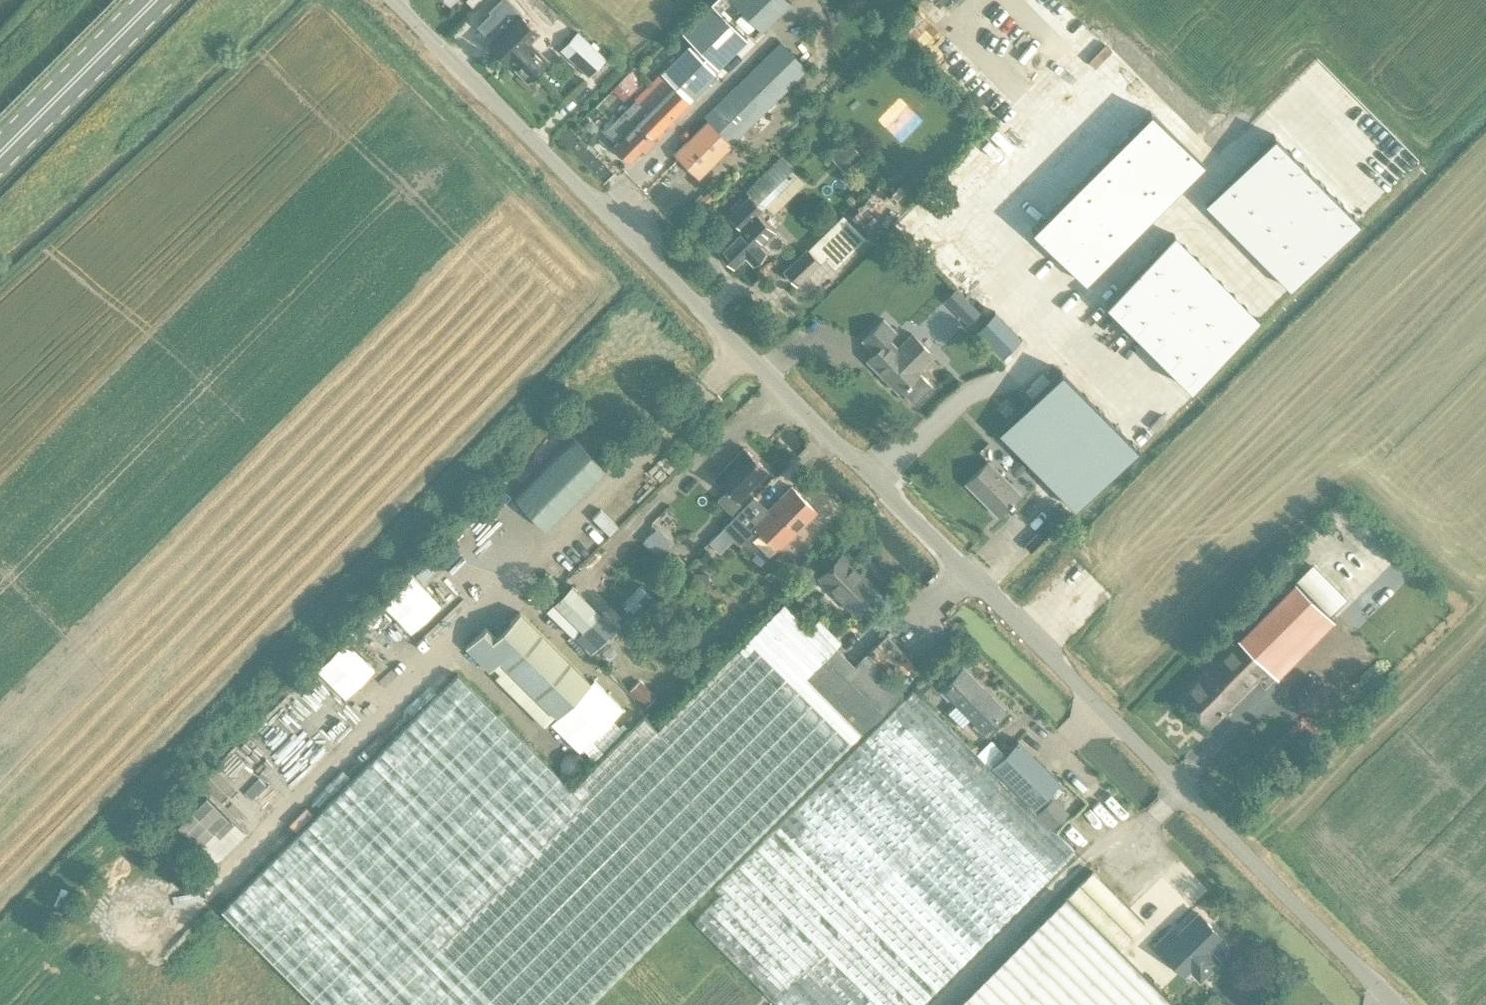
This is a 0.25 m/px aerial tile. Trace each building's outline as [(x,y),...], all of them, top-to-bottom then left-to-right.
[(729,58),(748,39),(734,25),(721,11),(710,0),(680,30),(690,40),(704,54),(703,55),(717,70),(720,67),(729,58)] [(519,14),(490,42),(508,61),(509,59),(528,78),(546,60),(528,41),(537,32),(519,14)] [(605,57),(578,32),(561,50),(588,75),(605,57)] [(704,116),(708,120),(674,154),(697,177),(743,132),(747,135),(751,136),(757,131),(757,126),(753,122),(807,68),(780,41),(704,116)] [(687,46),(664,68),(693,97),(715,75),(687,46)] [(619,139),(613,145),(614,146),(614,151),(619,156),(624,156),(629,160),(642,147),(645,150),(655,140),(652,137),(690,100),(662,71),(634,98),(647,111),(640,118),(630,107),(614,122),(614,134),(619,139)] [(1150,111),(1032,228),(1085,282),(1204,164),(1150,111)] [(1274,134),(1205,203),(1289,287),(1290,288),(1359,219),(1357,217),(1274,134)] [(796,174),(780,158),(746,191),(751,195),(730,214),(741,226),(718,250),(733,265),(744,254),(753,263),(765,250),(761,246),(775,231),(756,213),(796,174)] [(806,248),(784,270),(797,283),(826,255),(836,265),(864,237),(842,215),(808,249),(806,248)] [(1106,303),(1129,325),(1188,385),(1190,387),(1258,318),(1257,316),(1175,234),(1106,303)] [(932,386),(919,372),(920,371),(919,370),(934,355),(912,332),(897,347),(889,339),(897,331),(884,317),(862,339),(874,351),(866,359),(898,392),(901,390),(914,403),(932,386)] [(1062,370),(999,432),(1076,509),(1138,446),(1062,370)] [(738,500),(768,470),(744,447),(714,477),(738,500)] [(1021,492),(989,459),(965,482),(998,515),(1021,492)] [(816,511),(792,488),(791,486),(767,510),(753,496),(725,524),(744,543),(761,526),(781,546),(816,511)] [(654,530),(643,540),(657,555),(668,544),(654,530)] [(842,553),(819,575),(854,611),(877,589),(842,553)] [(665,571),(655,581),(662,588),(671,578),(665,571)] [(711,573),(693,573),(693,589),(712,589),(711,573)] [(1295,581),(1180,697),(1209,725),(1267,667),(1277,677),(1334,619),(1295,581)] [(555,603),(548,611),(573,636),(574,634),(581,628),(583,630),(577,636),(579,639),(592,651),(615,627),(600,612),(571,584),(554,602),(555,603)] [(587,785),(367,1004),(587,1004),(862,732),(805,675),(834,646),(840,640),(818,618),(809,627),(784,601),(657,728),(644,716),(581,779),(587,785)] [(543,726),(555,715),(557,716),(590,682),(520,612),(495,636),(486,627),(465,647),(489,671),(500,660),(501,661),(494,668),(499,673),(495,677),(543,726)] [(886,633),(866,655),(885,674),(906,653),(886,633)] [(834,646),(805,675),(862,732),(902,691),(885,674),(866,655),(854,666),(834,646)] [(983,731),(1005,710),(962,667),(941,688),(983,731)] [(587,785),(581,779),(572,788),(457,674),(221,909),(317,1004),(367,1004),(587,785)] [(1056,831),(970,745),(919,695),(910,703),(905,698),(716,888),(722,894),(694,921),(778,1004),(921,1004),(1075,850),(1056,831)] [(1034,807),(1060,782),(1017,739),(992,765),(1034,807)] [(1053,798),(1039,813),(1053,826),(1067,812),(1053,798)] [(1128,959),(1118,948),(1143,922),(1092,871),(957,1004),(1174,1004),(1128,959)] [(1222,936),(1199,913),(1177,934),(1172,929),(1157,944),(1184,973),(1189,968),(1191,970),(1196,975),(1204,975),(1215,964),(1215,957),(1210,952),(1210,951),(1208,950),(1222,936)]
